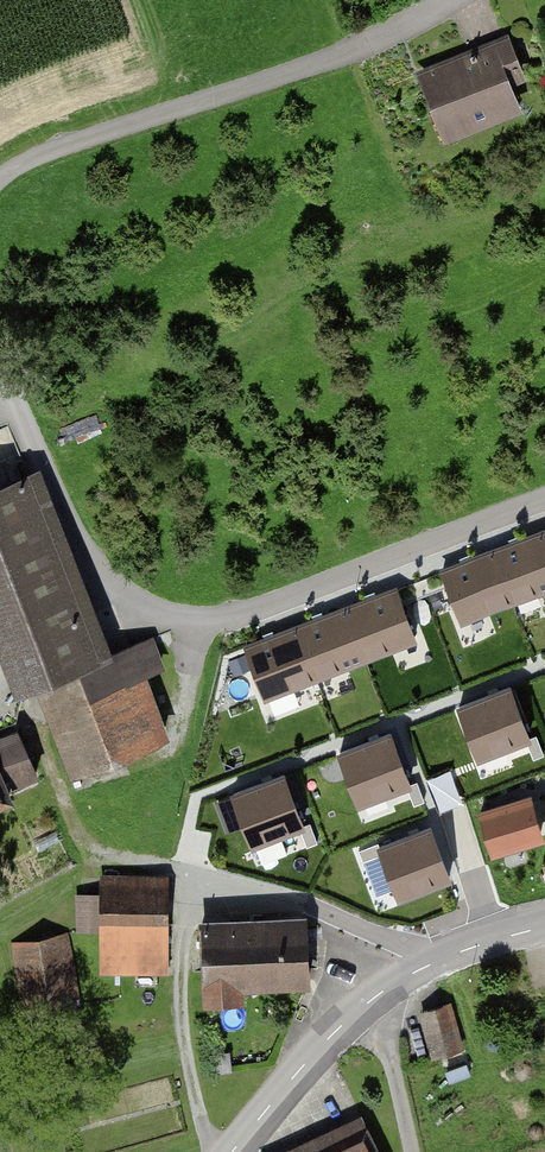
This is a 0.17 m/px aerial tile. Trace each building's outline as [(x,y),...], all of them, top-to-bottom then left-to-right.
[(494,35),(418,66),(448,138),(523,107),(494,35)] [(1,666),(91,632),(28,471),(0,482),(0,664),(1,666)] [(493,553),(512,601),(544,588),(544,541),(542,533),(493,553)] [(492,551),(443,570),(463,619),(511,600),(492,551)] [(394,588),(345,608),(365,656),(413,637),(394,588)] [(345,607),(296,627),(315,675),(364,656),(345,607)] [(294,627),(245,647),(265,695),(314,676),(294,627)] [(137,645),(41,687),(83,783),(179,741),(137,645)] [(509,688),(460,707),(479,756),(528,737),(509,688)] [(390,735),(342,754),(361,803),(410,783),(390,735)] [(25,800),(0,742),(0,811),(25,800)] [(282,775),(234,794),(253,843),(302,824),(282,775)] [(527,798),(480,813),(492,852),(540,837),(527,798)] [(429,828),(380,847),(400,896),(448,877),(429,828)] [(171,881),(102,879),(99,974),(168,977),(171,881)] [(98,903),(80,904),(80,928),(98,928),(98,903)] [(305,920),(208,925),(211,993),(308,989),(305,920)] [(26,996),(80,988),(72,931),(17,939),(26,996)] [(469,1048),(456,1002),(423,1011),(435,1057),(469,1048)] [(291,1151),(386,1151),(370,1117),(291,1151)]
